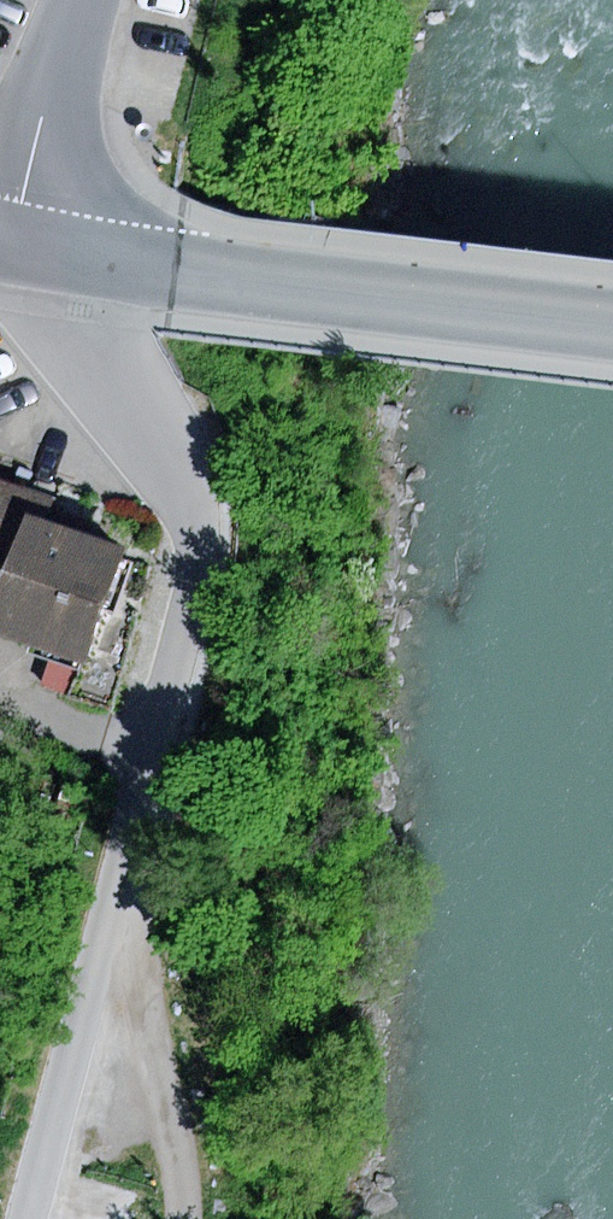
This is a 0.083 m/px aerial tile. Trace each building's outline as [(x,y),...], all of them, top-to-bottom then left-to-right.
[(0,478),(0,571),(20,509),(28,488),(0,478)] [(20,509),(0,571),(0,635),(85,663),(124,543),(20,509)]
